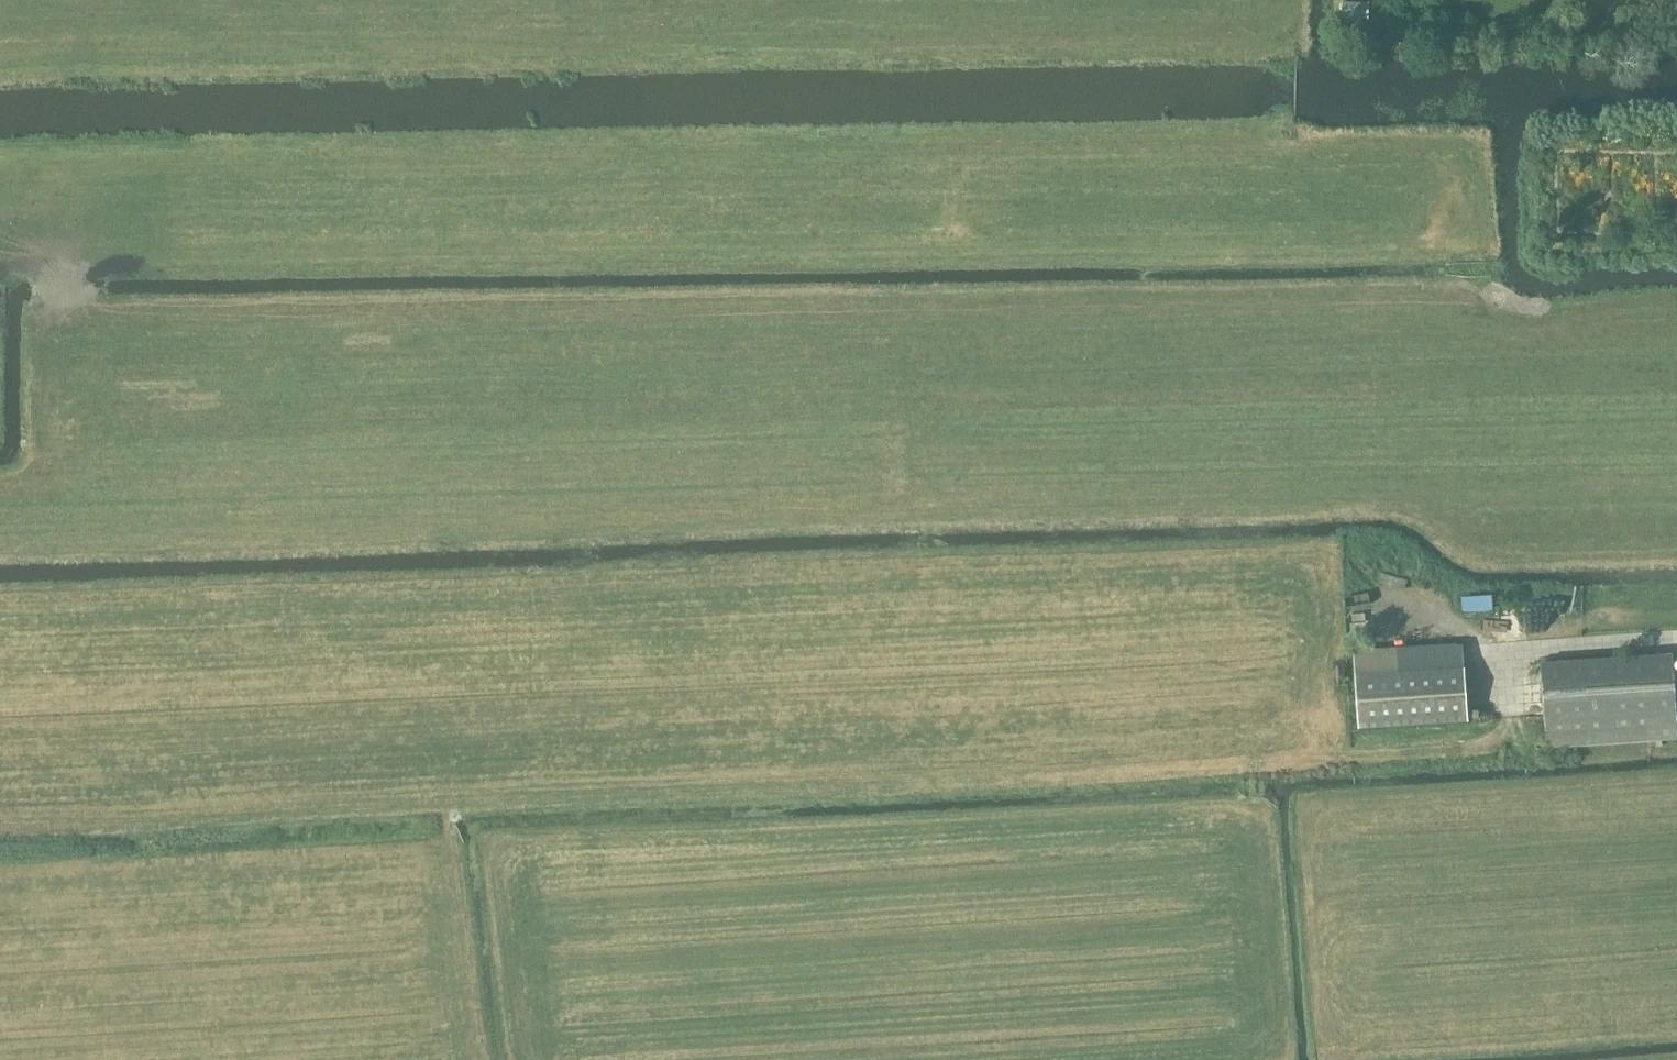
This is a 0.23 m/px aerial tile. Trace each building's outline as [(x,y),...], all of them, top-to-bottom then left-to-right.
[(1344,1),(1343,17),(1370,18),(1371,2),(1344,1)] [(1469,724),(1466,670),(1464,648),(1354,656),(1359,731),(1469,724)] [(1547,749),(1676,740),(1676,711),(1673,657),(1542,666),(1547,749)]
